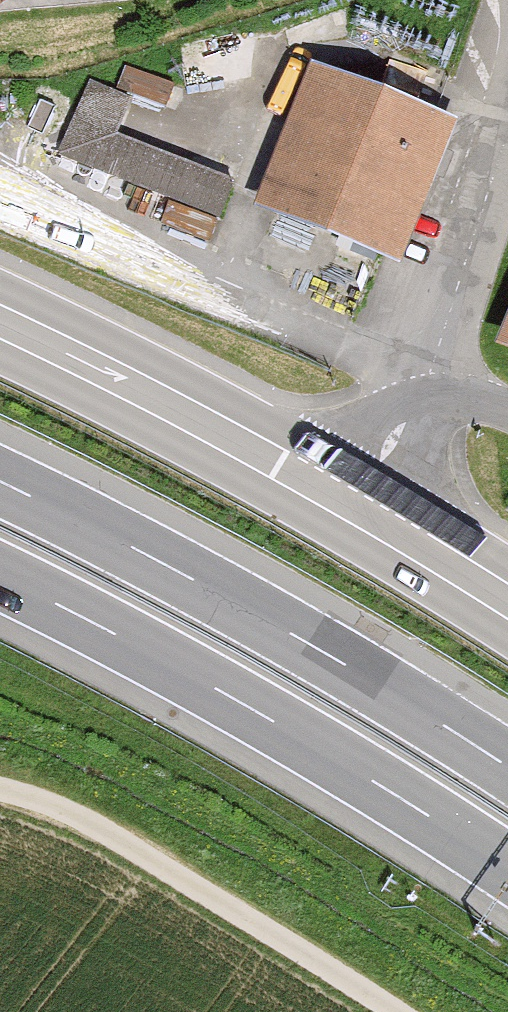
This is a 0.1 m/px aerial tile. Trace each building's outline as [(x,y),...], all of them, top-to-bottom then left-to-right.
[(450,120),(314,69),(264,199),(400,250),(450,120)]
